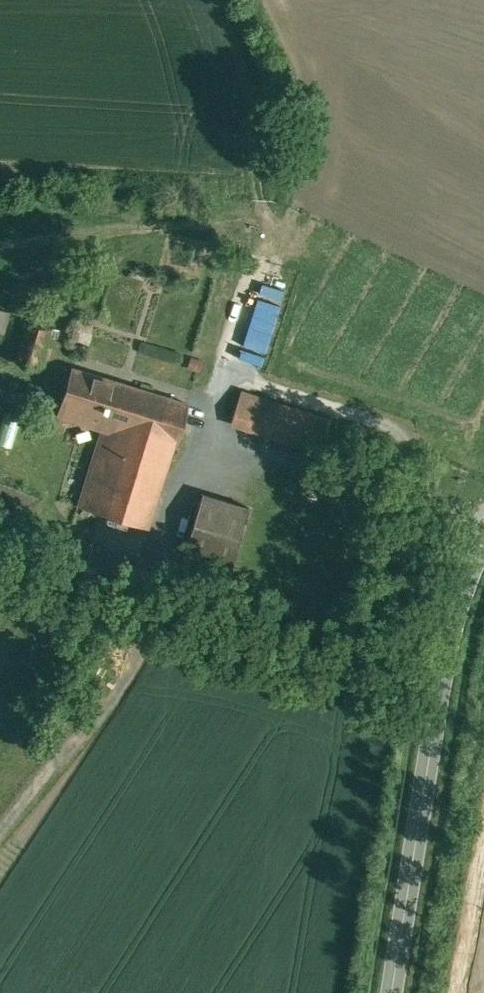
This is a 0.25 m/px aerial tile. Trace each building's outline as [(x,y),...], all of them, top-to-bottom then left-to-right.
[(5,332),(8,311),(0,309),(0,331),(5,332)] [(50,328),(20,318),(7,358),(37,368),(50,328)] [(147,391),(73,368),(58,415),(103,430),(133,439),(136,429),(147,391)] [(49,390),(36,386),(31,403),(44,407),(49,390)] [(187,404),(147,391),(136,429),(173,441),(176,442),(187,404)] [(280,405),(241,392),(233,415),(273,428),(280,405)] [(330,421),(280,405),(273,428),(323,444),(330,421)] [(136,429),(133,439),(103,430),(96,452),(75,445),(58,500),(146,527),(173,441),(136,429)] [(250,508),(202,493),(184,553),(231,568),(250,508)]
